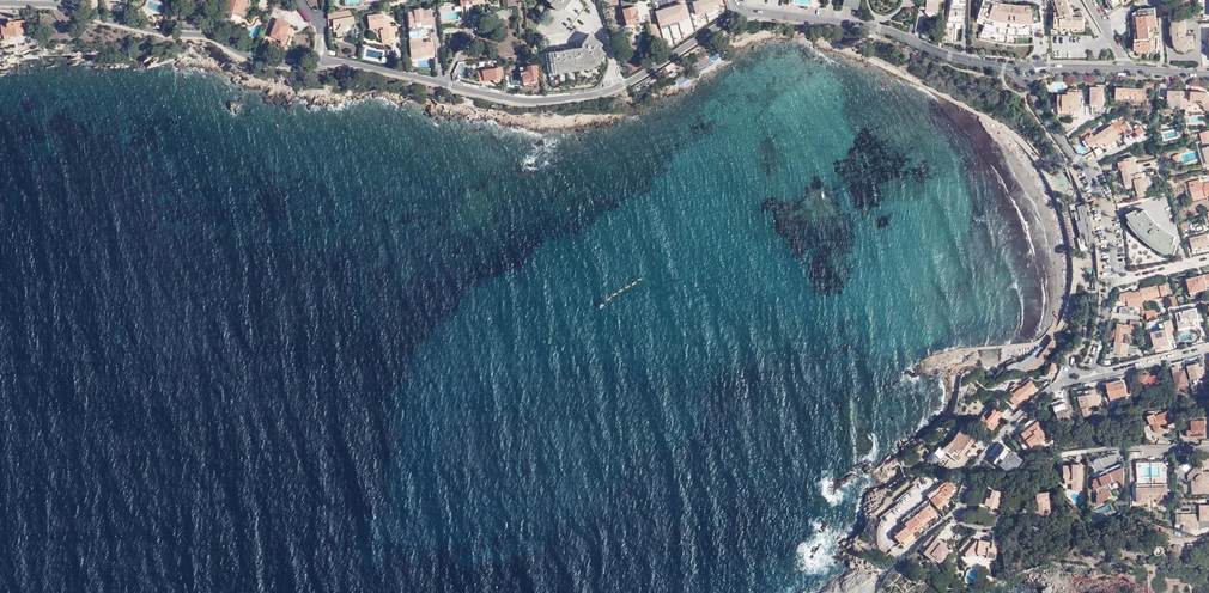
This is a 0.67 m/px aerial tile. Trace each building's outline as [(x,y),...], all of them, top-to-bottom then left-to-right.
[(154,0),(150,0),(148,7),(158,9),(160,2),(154,0)] [(244,11),(247,0),(224,0),(224,1),(226,2),(223,11),(236,15),(236,12),(243,14),(244,11)] [(460,9),(465,8),(487,5),(486,0),(460,0),(460,9)] [(554,1),(553,2),(562,9),(569,0),(553,0),(554,1)] [(572,5),(569,3),(566,8),(572,12),(571,14),(576,18),(585,6),(577,0),(576,0),(572,5)] [(633,0),(623,0),(620,1),(622,7),(624,15),(620,16),(622,23),(626,23),(627,25),(639,21),(638,18),(635,8),(633,0)] [(964,23),(965,0),(950,0),(950,22),(964,23)] [(989,0),(982,0),(976,18),(975,24),(983,27),(981,33),(1003,37),(1010,38),(1032,38),(1031,31),(1040,30),(1039,23),(1041,23),(1038,4),(1029,5),(1025,5),(1020,5),(1008,4),(1002,4),(997,3),(991,1),(992,1),(989,0)] [(1055,28),(1058,28),(1069,28),(1072,28),(1084,28),(1084,16),(1081,12),(1074,14),(1074,12),(1072,7),(1070,8),(1067,0),(1055,0),(1058,8),(1058,11),(1058,15),(1055,15),(1055,28)] [(1112,11),(1115,9),(1110,0),(1106,0),(1112,11)] [(1115,10),(1125,4),(1124,1),(1127,0),(1110,0),(1115,9),(1115,10)] [(148,6),(143,10),(148,17),(153,12),(148,6)] [(1152,8),(1139,9),(1139,15),(1137,16),(1139,33),(1139,35),(1138,43),(1135,43),(1135,51),(1138,51),(1138,49),(1150,49),(1152,49),(1158,50),(1159,38),(1152,38),(1151,32),(1158,31),(1156,9),(1152,10),(1152,8)] [(432,25),(430,10),(421,11),(421,9),(413,10),(413,12),(407,12),(408,28),(416,27),(415,23),(421,22),(421,26),(432,25)] [(560,28),(566,32),(570,27),(576,19),(569,14),(562,9),(559,13),(553,9),(538,30),(544,35),(555,34),(560,28)] [(280,14),(272,12),(264,34),(282,41),(282,42),(282,43),(283,44),(284,45),(285,46),(286,46),(287,45),(288,45),(289,44),(291,36),(286,34),(289,24),(278,20),(280,14)] [(1186,23),(1200,22),(1199,12),(1175,14),(1175,21),(1172,21),(1174,41),(1175,46),(1176,47),(1177,48),(1178,49),(1180,50),(1181,50),(1181,49),(1188,49),(1188,50),(1195,50),(1194,37),(1187,37),(1186,23)] [(377,28),(378,32),(383,31),(383,32),(380,33),(382,47),(391,48),(396,40),(395,32),(398,32),(397,29),(391,29),(393,24),(384,19),(383,17),(382,17),(381,15),(375,16),(376,18),(368,19),(369,29),(377,28)] [(7,18),(7,21),(7,22),(6,22),(6,23),(1,25),(1,34),(8,33),(9,35),(18,34),(19,33),(21,33),(21,32),(25,32),(25,21),(13,21),(13,18),(7,18)] [(339,18),(338,18),(332,19),(332,31),(340,31),(340,27),(340,25),(342,25),(352,24),(351,19),(339,19),(339,18)] [(648,39),(647,25),(640,26),(642,39),(648,39)] [(548,71),(568,69),(573,68),(589,66),(594,62),(601,53),(597,49),(600,44),(591,37),(581,47),(581,43),(576,44),(577,50),(564,51),(564,48),(554,49),(554,52),(546,53),(548,71)] [(424,39),(409,40),(410,59),(421,59),(421,56),(434,55),(433,42),(424,42),(424,39)] [(698,48),(701,53),(708,50),(704,44),(698,48)] [(692,49),(696,56),(701,53),(698,48),(697,47),(692,49)] [(527,73),(520,73),(520,77),(522,77),(524,83),(537,81),(536,75),(538,75),(537,69),(537,65),(526,66),(527,67),(527,73)] [(500,66),(498,67),(498,68),(478,73),(481,84),(494,80),(495,82),(496,83),(497,83),(498,83),(499,82),(500,81),(500,80),(501,78),(499,73),(502,72),(501,68),(500,66)] [(1089,86),(1090,104),(1104,104),(1104,86),(1089,86)] [(1137,100),(1141,101),(1142,90),(1117,89),(1117,99),(1124,100),(1124,97),(1137,97),(1137,100)] [(1067,95),(1059,95),(1059,106),(1064,107),(1064,111),(1072,111),(1080,111),(1080,90),(1069,90),(1069,92),(1067,92),(1067,93),(1067,95)] [(1169,99),(1180,100),(1180,108),(1183,108),(1183,109),(1185,109),(1186,103),(1187,103),(1188,92),(1170,92),(1169,99)] [(1188,92),(1187,103),(1192,103),(1193,100),(1203,100),(1206,111),(1208,110),(1208,94),(1208,93),(1188,92)] [(1102,117),(1103,120),(1108,117),(1107,111),(1099,112),(1099,117),(1102,117)] [(1085,138),(1086,140),(1091,147),(1091,148),(1096,145),(1098,147),(1105,143),(1108,147),(1121,139),(1119,134),(1123,131),(1122,130),(1124,128),(1119,120),(1108,128),(1108,129),(1099,135),(1097,131),(1085,138)] [(1125,121),(1118,120),(1119,120),(1124,128),(1122,130),(1123,131),(1125,134),(1126,133),(1128,135),(1128,136),(1131,134),(1135,140),(1145,133),(1141,128),(1134,132),(1126,121),(1125,121)] [(1202,141),(1208,139),(1208,131),(1200,133),(1202,141)] [(1082,140),(1079,135),(1071,140),(1074,145),(1082,140)] [(1096,156),(1103,153),(1101,147),(1094,149),(1096,156)] [(1120,168),(1121,168),(1125,182),(1134,180),(1135,184),(1139,198),(1149,195),(1147,189),(1151,188),(1148,177),(1146,178),(1142,178),(1141,173),(1139,173),(1134,157),(1126,159),(1126,158),(1120,160),(1120,162),(1119,162),(1120,168)] [(1207,194),(1208,196),(1208,182),(1201,185),(1199,179),(1188,182),(1193,198),(1207,194)] [(1077,245),(1085,243),(1086,247),(1095,245),(1093,235),(1091,225),(1088,216),(1085,206),(1084,204),(1076,207),(1077,211),(1070,214),(1073,227),(1073,228),(1074,232),(1077,245)] [(1136,213),(1127,217),(1129,220),(1130,222),(1131,225),(1134,228),(1136,230),(1140,235),(1145,240),(1150,244),(1152,245),(1156,248),(1160,250),(1165,252),(1170,254),(1176,255),(1174,246),(1179,245),(1176,238),(1169,235),(1164,232),(1159,229),(1154,225),(1153,224),(1150,221),(1147,218),(1145,214),(1138,218),(1136,213)] [(1069,243),(1063,220),(1061,220),(1067,244),(1069,243)] [(1199,247),(1208,245),(1208,238),(1208,234),(1190,238),(1193,247),(1199,246),(1199,247)] [(1208,289),(1207,286),(1204,276),(1188,280),(1189,283),(1190,282),(1192,290),(1201,288),(1202,291),(1208,289)] [(1160,285),(1142,290),(1142,291),(1145,300),(1170,294),(1167,284),(1160,286),(1160,285)] [(1192,297),(1203,292),(1202,291),(1201,288),(1192,290),(1190,290),(1192,297)] [(1146,304),(1145,300),(1142,291),(1139,292),(1139,291),(1133,292),(1131,291),(1124,292),(1119,298),(1124,304),(1127,302),(1128,307),(1136,306),(1136,308),(1144,307),(1144,305),(1146,304)] [(1171,296),(1174,308),(1179,306),(1176,295),(1171,296)] [(1120,307),(1119,313),(1136,316),(1137,311),(1126,308),(1126,307),(1120,307)] [(1186,310),(1186,313),(1180,314),(1182,320),(1179,321),(1177,322),(1179,329),(1190,326),(1191,328),(1197,326),(1196,322),(1194,322),(1193,317),(1197,317),(1197,316),(1203,315),(1201,307),(1186,310)] [(1154,310),(1148,311),(1149,314),(1148,318),(1147,321),(1156,318),(1154,310)] [(1116,337),(1115,341),(1123,342),(1125,331),(1136,332),(1137,326),(1140,326),(1141,321),(1131,320),(1130,325),(1118,323),(1117,330),(1115,329),(1113,336),(1116,337)] [(1173,320),(1161,324),(1162,331),(1152,333),(1156,348),(1171,344),(1170,341),(1173,340),(1172,334),(1176,333),(1173,320)] [(1050,341),(1043,351),(1048,354),(1050,351),(1054,344),(1050,341)] [(1128,356),(1130,343),(1123,342),(1115,341),(1115,347),(1114,352),(1122,353),(1122,355),(1128,356)] [(1109,354),(1122,355),(1122,353),(1114,352),(1115,347),(1110,346),(1109,354)] [(1021,374),(1038,365),(1048,354),(1041,349),(1035,356),(1020,363),(1022,365),(1016,367),(1021,374)] [(1070,353),(1066,349),(1061,354),(1065,359),(1070,353)] [(1186,381),(1183,362),(1171,364),(1172,369),(1179,368),(1179,373),(1173,374),(1175,383),(1186,381)] [(1053,373),(1057,365),(1051,363),(1047,371),(1053,373)] [(1199,368),(1198,364),(1188,366),(1191,380),(1205,377),(1203,367),(1199,368)] [(1146,372),(1145,370),(1139,371),(1141,376),(1139,377),(1138,378),(1138,379),(1138,380),(1139,384),(1139,385),(1140,393),(1147,392),(1147,388),(1161,385),(1159,374),(1150,376),(1148,377),(1148,375),(1150,374),(1149,373),(1148,373),(1147,372),(1146,372)] [(1127,395),(1124,379),(1115,382),(1114,380),(1106,382),(1110,399),(1127,395)] [(1012,393),(1012,392),(1007,396),(1015,405),(1036,387),(1030,381),(1021,389),(1022,390),(1015,396),(1012,393)] [(1022,390),(1021,389),(1019,387),(1012,393),(1015,396),(1022,390)] [(1091,390),(1079,392),(1082,408),(1099,405),(1096,388),(1091,390)] [(1058,422),(1070,418),(1064,403),(1053,406),(1058,422)] [(996,424),(995,423),(998,419),(997,418),(1003,412),(996,406),(991,412),(988,410),(977,423),(984,430),(987,426),(991,430),(996,424)] [(1008,410),(1002,415),(1005,420),(1012,414),(1008,410)] [(1153,415),(1147,417),(1150,425),(1152,425),(1155,431),(1158,434),(1159,434),(1160,434),(1162,434),(1163,434),(1164,433),(1165,432),(1165,431),(1165,430),(1165,428),(1165,426),(1173,422),(1168,411),(1154,417),(1153,415)] [(1192,430),(1187,430),(1188,437),(1197,436),(1198,438),(1206,437),(1205,420),(1192,421),(1191,421),(1192,430)] [(1037,422),(1027,430),(1030,434),(1032,436),(1026,441),(1031,449),(1046,438),(1038,428),(1041,426),(1037,422)] [(968,429),(965,432),(971,437),(974,435),(968,429)] [(958,454),(972,438),(971,437),(965,432),(963,430),(944,451),(949,454),(949,455),(957,461),(961,457),(958,454)] [(958,454),(961,457),(974,440),(972,438),(958,454)] [(1010,474),(1021,459),(1003,445),(992,459),(1010,474)] [(932,453),(939,459),(944,452),(938,446),(932,453)] [(1080,465),(1060,466),(1061,482),(1066,482),(1066,479),(1070,479),(1070,492),(1077,492),(1080,489),(1081,486),(1080,465)] [(1120,484),(1126,490),(1126,467),(1109,474),(1110,476),(1109,476),(1107,475),(1103,477),(1102,479),(1103,481),(1094,484),(1093,490),(1096,494),(1098,493),(1100,498),(1099,498),(1099,508),(1111,503),(1111,501),(1114,500),(1112,494),(1113,494),(1111,488),(1120,484)] [(1199,470),(1191,479),(1191,484),(1194,484),(1195,497),(1208,497),(1208,476),(1204,476),(1204,470),(1199,470)] [(937,509),(949,500),(948,498),(953,494),(951,491),(954,488),(946,479),(937,486),(938,488),(927,496),(937,509)] [(1169,506),(1169,488),(1139,489),(1140,507),(1150,506),(1150,502),(1159,502),(1159,506),(1169,506)] [(989,498),(986,497),(984,504),(990,506),(989,507),(996,509),(996,508),(997,508),(1001,492),(991,489),(989,498)] [(1040,510),(1041,515),(1050,514),(1047,491),(1035,493),(1036,501),(1038,501),(1039,511),(1040,510)] [(912,533),(936,514),(926,501),(902,521),(904,523),(893,532),(893,535),(898,540),(900,539),(902,542),(904,544),(914,536),(912,533)] [(1199,504),(1199,526),(1208,526),(1208,504),(1199,504)] [(1176,526),(1197,526),(1197,513),(1176,513),(1176,526)] [(951,520),(942,533),(950,538),(959,525),(951,520)] [(1145,521),(1138,523),(1139,530),(1147,528),(1145,521)] [(1107,533),(1102,537),(1106,541),(1111,538),(1107,533)] [(929,552),(938,561),(939,559),(943,563),(951,554),(945,549),(947,547),(943,544),(942,546),(938,542),(934,539),(929,545),(932,548),(929,552)] [(977,539),(976,541),(973,540),(962,553),(963,556),(977,552),(979,553),(979,554),(979,556),(992,558),(994,548),(992,547),(992,542),(984,541),(984,540),(977,539)] [(1161,547),(1160,546),(1159,545),(1157,545),(1156,545),(1155,545),(1154,546),(1153,547),(1153,548),(1152,549),(1152,550),(1153,552),(1153,553),(1154,553),(1156,554),(1157,554),(1158,554),(1159,553),(1160,553),(1161,552),(1161,550),(1161,549),(1161,548),(1161,547)] [(925,555),(935,564),(938,561),(929,552),(925,555)]
